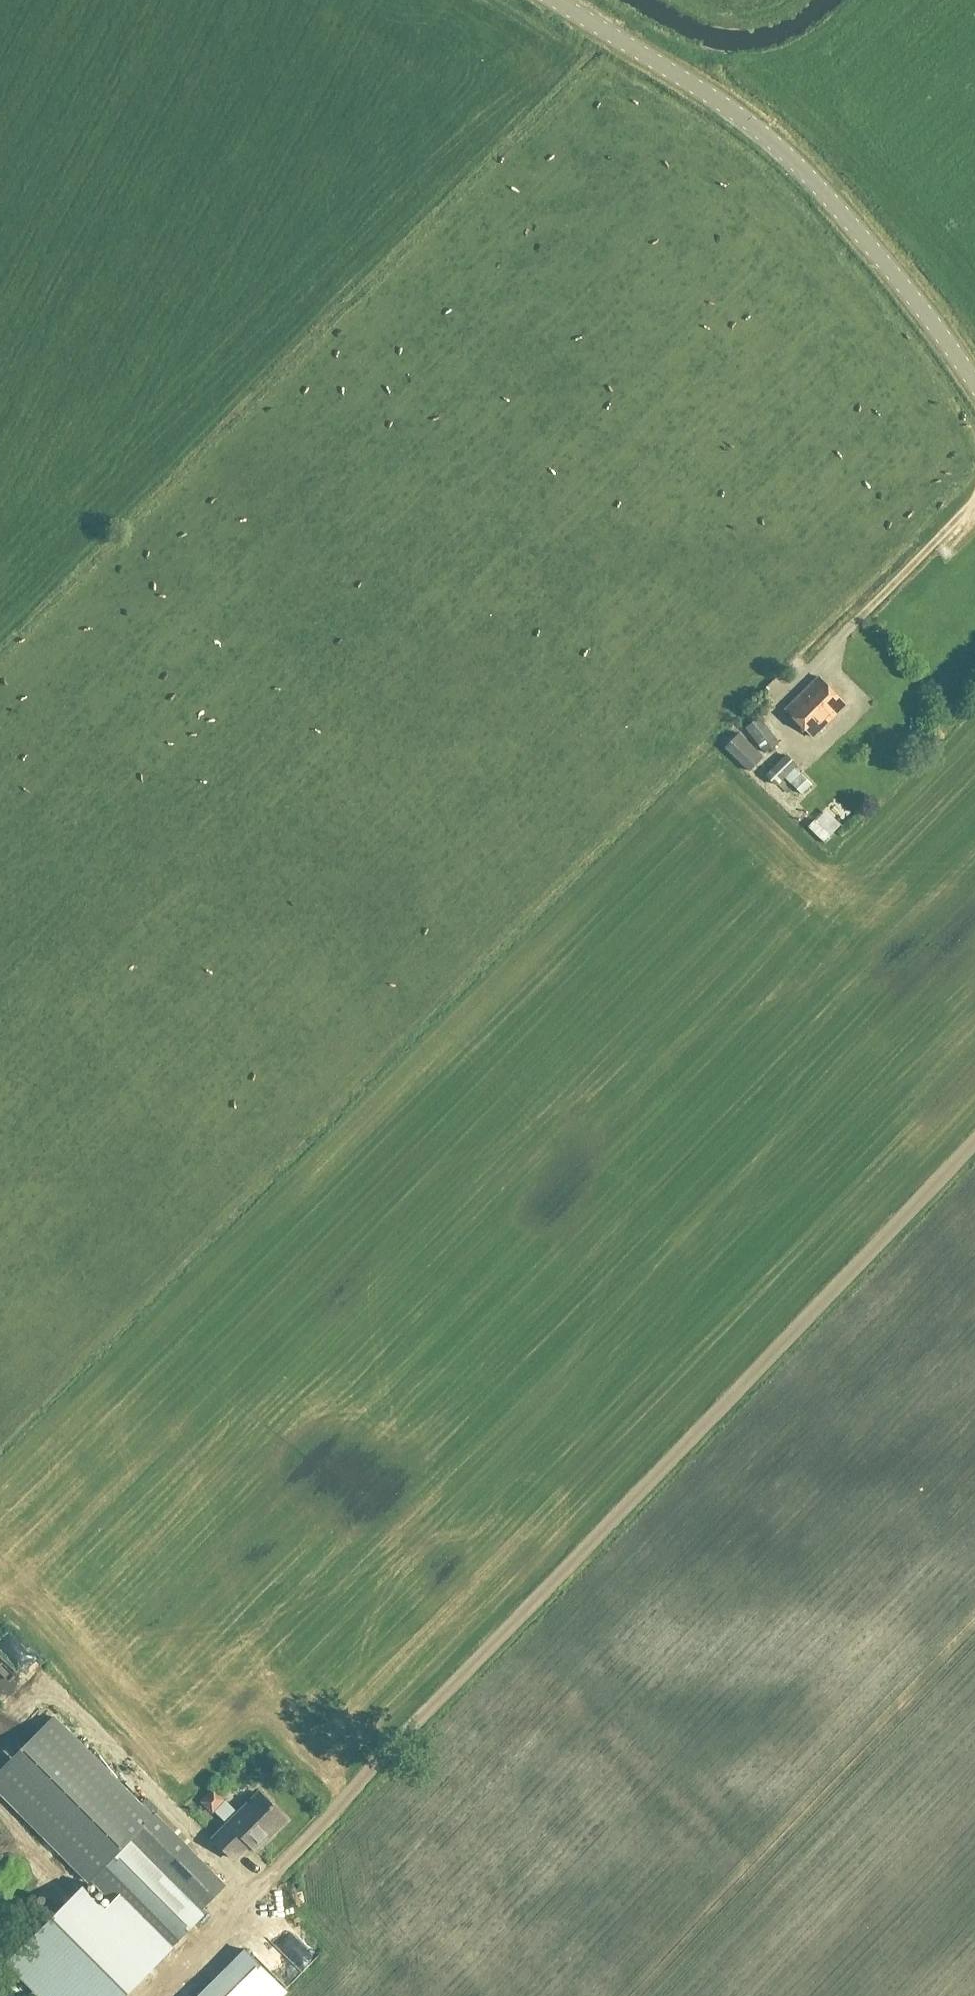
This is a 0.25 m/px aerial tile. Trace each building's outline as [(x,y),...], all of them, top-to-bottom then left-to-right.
[(814,737),(847,704),(819,677),(786,709),(814,737)] [(766,753),(780,742),(760,717),(747,728),(766,753)] [(749,772),(764,757),(739,733),(725,748),(749,772)] [(766,776),(776,787),(798,766),(787,755),(766,776)] [(789,780),(799,790),(812,778),(802,768),(789,780)] [(823,802),(807,817),(822,832),(838,817),(823,802)] [(0,1770),(0,1792),(90,1881),(14,1957),(53,1995),(122,1995),(169,1949),(206,1912),(202,1908),(214,1896),(226,1885),(155,1814),(153,1817),(53,1717),(0,1770)] [(286,1819),(259,1792),(213,1838),(234,1859),(249,1844),(255,1849),(286,1819)] [(245,1939),(188,1992),(191,1995),(276,1995),(288,1984),(245,1939)]
